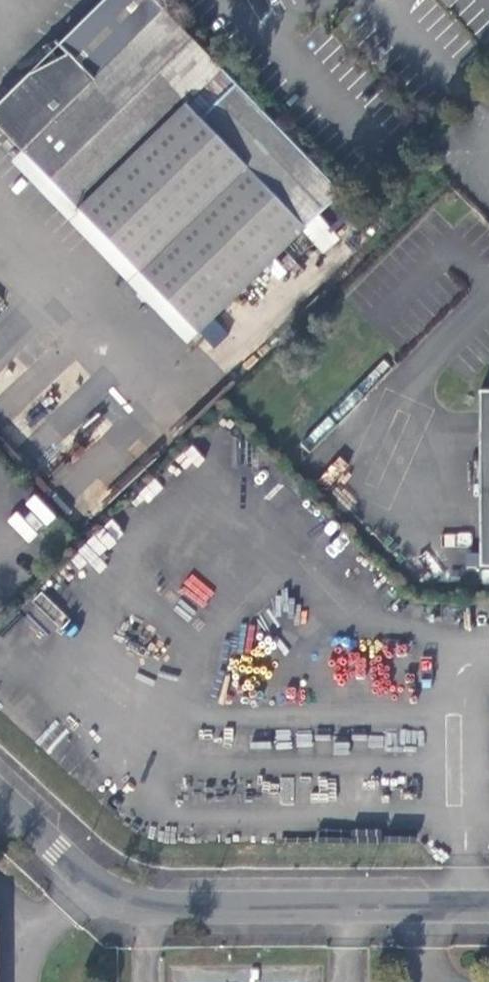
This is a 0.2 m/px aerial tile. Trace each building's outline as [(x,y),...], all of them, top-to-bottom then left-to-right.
[(153,0),(105,0),(57,45),(55,41),(47,45),(51,53),(55,62),(29,76),(0,104),(0,129),(22,151),(200,326),(344,191),(153,0)] [(22,151),(13,160),(191,335),(200,326),(22,151)] [(14,513),(7,522),(30,541),(37,531),(14,513)]
